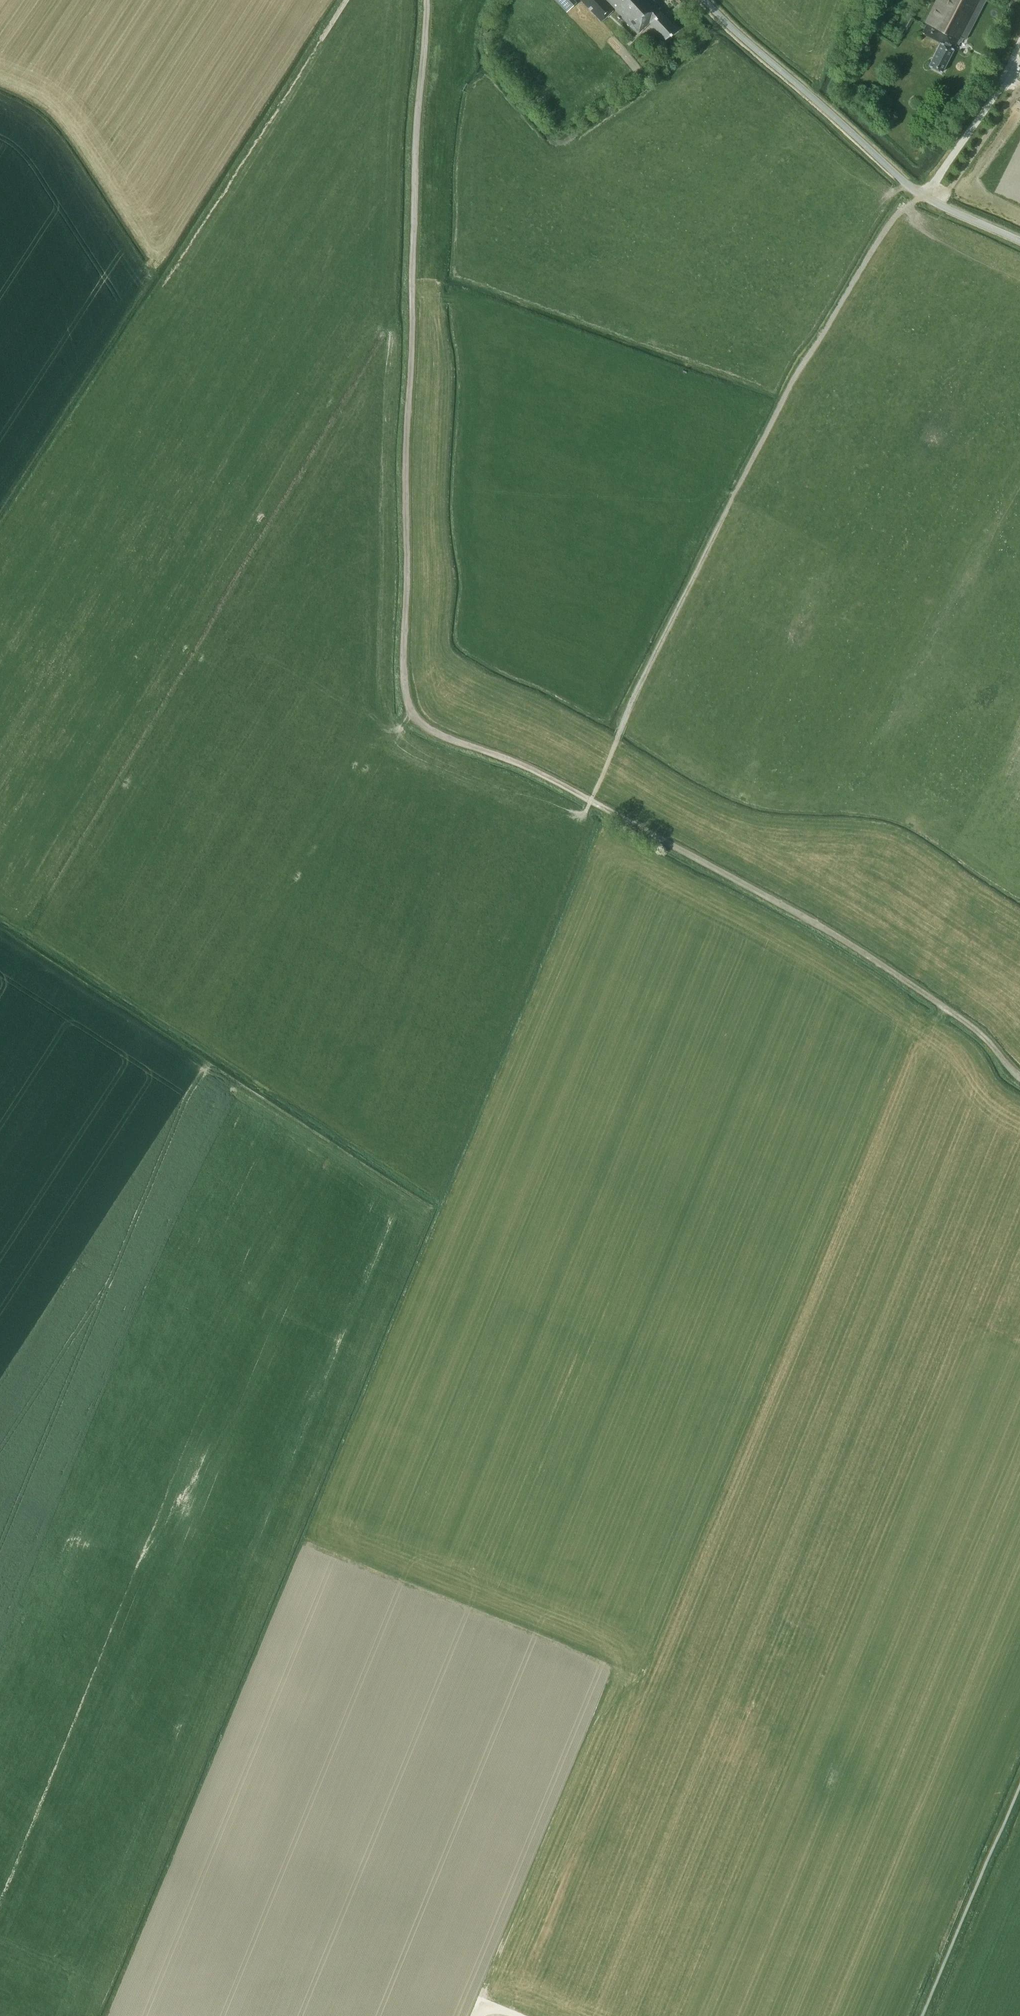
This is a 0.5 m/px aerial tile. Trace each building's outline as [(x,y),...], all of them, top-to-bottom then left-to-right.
[(567,12),(576,3),(574,0),(556,0),(567,12)] [(677,27),(659,8),(662,6),(656,0),(582,0),(601,21),(615,8),(638,33),(650,21),(666,38),(677,27)] [(925,22),(924,24),(926,25),(922,33),(940,42),(929,65),(942,71),(954,48),(953,47),(954,44),(957,46),(960,41),(961,41),(963,37),(966,38),(985,0),(936,0),(925,22)]
